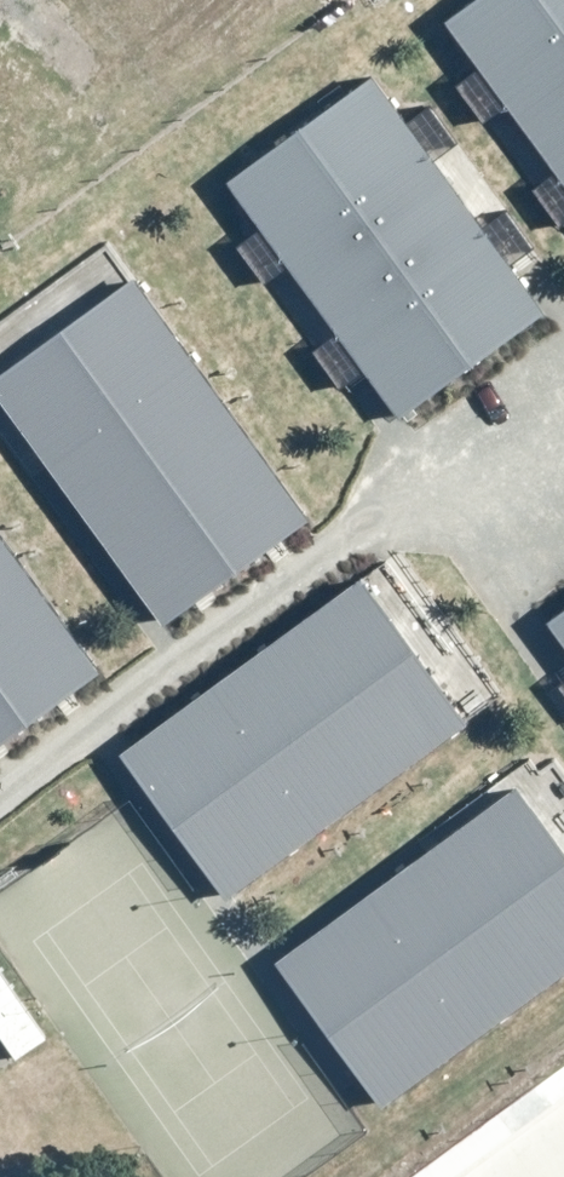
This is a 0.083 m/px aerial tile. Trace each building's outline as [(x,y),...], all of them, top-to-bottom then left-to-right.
[(446,16),(563,183),(563,0),(468,0),(446,16)] [(371,73),(224,176),(397,421),(543,318),(371,73)] [(0,369),(0,391),(163,621),(309,518),(136,274),(0,369)] [(100,672),(0,531),(0,742),(100,672)] [(360,580),(120,753),(224,896),(464,723),(360,580)] [(544,611),(563,640),(563,597),(544,611)] [(275,957),(384,1106),(563,974),(563,852),(514,783),(275,957)] [(13,1059),(44,1037),(0,973),(0,1040),(13,1059)]
